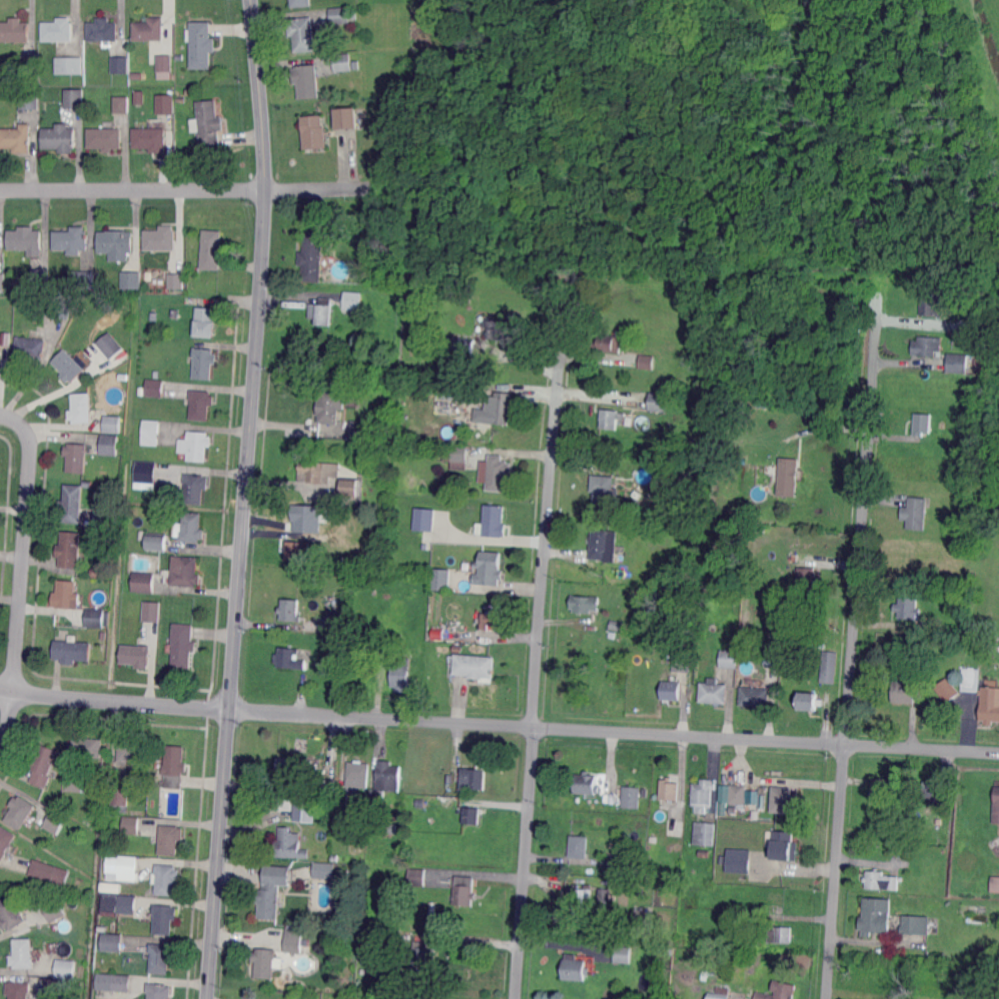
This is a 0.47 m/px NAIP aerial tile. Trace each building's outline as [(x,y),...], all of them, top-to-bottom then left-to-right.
[(332,25),(330,8),(349,7),(351,23),(332,25)] [(119,23),(120,23),(120,41),(111,41),(91,41),(89,41),(90,26),(90,25),(90,23),(95,23),(96,17),(104,17),(111,17),(111,18),(111,22),(119,23)] [(164,41),(156,41),(134,41),(134,23),(150,23),(150,17),(151,17),(164,17),(165,17),(164,41)] [(316,51),(296,53),(295,36),(290,36),(289,22),(294,22),(293,18),(314,17),(316,51)] [(13,42),(0,42),(0,22),(8,22),(12,22),(11,18),(14,18),(17,18),(23,18),(23,22),(30,22),(31,22),(31,30),(31,42),(27,42),(13,42)] [(72,22),(73,22),(74,22),(74,41),(57,41),(49,41),(43,42),(43,23),(59,23),(59,18),(60,18),(63,18),(68,18),(72,18),(72,22)] [(217,53),(214,53),(212,53),(212,69),(192,69),(192,42),(192,30),(192,27),(192,24),(192,22),(211,22),(212,22),(212,23),(212,25),(212,36),(212,38),(217,38),(217,49),(217,51),(217,53)] [(336,73),(334,55),(351,54),(353,71),(336,73)] [(173,72),(158,72),(158,56),(158,55),(174,55),(174,56),(173,64),(173,72)] [(130,74),(113,74),(113,62),(113,57),(129,57),(130,57),(130,74)] [(84,74),(71,74),(59,74),(60,62),(60,61),(60,58),(82,58),(84,58),(84,74)] [(321,98),(300,100),(299,84),(294,84),(293,69),(297,69),(297,66),(318,64),(321,98)] [(85,109),(83,109),(66,109),(66,105),(66,89),(85,89),(85,109)] [(40,110),(21,110),(21,106),(21,90),(40,90),(40,110)] [(144,105),(137,105),(134,105),(134,92),(141,92),(144,92),(144,99),(144,105)] [(175,114),(174,114),(167,114),(166,114),(162,114),(158,114),(158,95),(175,95),(175,114)] [(131,114),(129,114),(116,114),(115,114),(115,104),(115,96),(131,96),(131,114)] [(219,117),(224,117),(225,131),(220,132),(221,134),(221,135),(222,147),(221,147),(201,149),(201,145),(199,120),(197,102),(218,100),(219,117)] [(335,130),(334,110),(356,108),(357,128),(335,130)] [(322,128),(325,127),(326,148),(303,150),(301,116),(321,115),(322,128)] [(25,149),(0,149),(0,129),(14,129),(22,129),(22,124),(32,124),(32,149),(25,149)] [(69,129),(77,129),(77,149),(76,149),(75,149),(75,154),(61,153),(61,149),(44,149),(44,128),(52,129),(57,129),(57,124),(61,124),(69,124),(69,129)] [(123,149),(114,149),(114,153),(111,153),(109,153),(105,153),(105,149),(89,148),(89,129),(104,129),(115,129),(116,129),(123,129),(123,148),(123,149)] [(167,148),(165,148),(165,153),(154,153),(153,153),(151,153),(151,148),(149,148),(135,148),(134,129),(149,129),(166,129),(167,129),(167,148)] [(176,230),(178,230),(177,250),(146,250),(146,230),(162,230),(162,225),(176,226),(176,230)] [(36,230),(43,230),(43,256),(30,257),(30,250),(10,250),(10,230),(20,230),(20,226),(35,226),(36,230)] [(90,250),(82,250),(82,255),(69,255),(69,250),(55,250),(55,231),(73,231),(73,226),(87,226),(87,230),(89,230),(90,250)] [(226,262),(221,261),(221,270),(202,269),(204,229),(223,231),(222,248),(226,249),(226,262)] [(129,231),(135,231),(135,252),(100,252),(100,231),(109,231),(109,230),(129,230),(129,231)] [(321,282),(303,281),(304,266),(299,265),(300,251),(305,251),(306,232),(324,233),(321,282)] [(51,288),(34,288),(34,269),(51,269),(51,288)] [(97,290),(75,289),(75,271),(97,271),(97,290)] [(122,290),(122,274),(141,273),(141,289),(122,290)] [(185,288),(170,288),(170,273),(185,273),(185,288)] [(360,316),(343,315),(345,291),(362,292),(360,316)] [(936,316),(921,315),(923,292),(938,293),(936,316)] [(330,325),(314,324),(316,303),(320,304),(321,297),(332,298),(330,325)] [(71,319),(52,316),(55,299),(73,301),(71,319)] [(215,337),(195,336),(198,307),(217,308),(215,337)] [(179,319),(172,318),(173,309),(180,310),(179,319)] [(512,341),(488,337),(489,327),(485,326),(486,319),(491,320),(491,318),(508,320),(509,312),(516,313),(512,341)] [(111,359),(98,343),(111,331),(125,348),(111,359)] [(38,340),(39,338),(48,340),(45,360),(41,359),(40,363),(30,362),(31,357),(16,354),(19,336),(38,340)] [(620,354),(596,351),(598,336),(622,339),(620,354)] [(941,355),(936,354),(936,356),(919,355),(919,348),(914,348),(915,336),(943,338),(941,355)] [(476,355),(458,353),(460,337),(478,340),(476,355)] [(217,364),(213,363),(212,380),(194,379),(195,358),(194,358),(194,347),(214,349),(214,353),(218,353),(217,364)] [(74,382),(72,380),(69,383),(62,376),(65,373),(54,362),(67,349),(87,369),(74,382)] [(968,373),(948,371),(949,353),(969,354),(968,373)] [(653,370),(639,368),(641,354),(655,356),(653,370)] [(457,364),(444,362),(444,356),(457,357),(457,364)] [(163,397),(147,396),(148,378),(164,380),(163,397)] [(470,397),(458,396),(458,401),(442,400),(443,383),(471,384),(470,397)] [(215,405),(210,405),(209,420),(191,419),(193,400),(191,400),(191,389),(212,391),(212,395),(215,395),(215,405)] [(337,425),(318,424),(319,416),(316,415),(318,399),(320,399),(320,390),(340,392),(337,425)] [(516,408),(512,407),(511,413),(491,411),(492,404),(496,404),(498,392),(514,393),(514,399),(517,399),(516,408)] [(93,422),(74,423),(74,420),(70,421),(70,410),(74,410),(73,393),(92,393),(93,422)] [(666,412),(648,411),(650,393),(667,394),(666,412)] [(625,419),(618,418),(617,429),(600,427),(602,409),(626,411),(625,419)] [(929,434),(922,434),(922,437),(913,437),(915,414),(931,415),(929,434)] [(119,433),(103,433),(104,416),(120,417),(119,433)] [(159,447),(142,446),(144,421),(161,422),(159,447)] [(390,435),(383,434),(385,421),(392,422),(390,435)] [(213,446),(208,446),(207,461),(189,460),(189,453),(181,452),(182,439),(189,439),(189,430),(209,432),(209,436),(213,436),(213,446)] [(118,455),(101,454),(103,433),(120,435),(118,455)] [(86,473),(68,471),(69,456),(65,456),(66,445),(70,446),(70,443),(89,445),(86,473)] [(468,462),(444,461),(445,446),(469,447),(468,462)] [(512,478),(509,478),(508,492),(488,490),(489,468),(487,468),(488,454),(504,455),(504,460),(510,461),(510,463),(513,463),(512,478)] [(796,497),(777,496),(780,459),(798,460),(796,497)] [(340,477),(330,476),(330,483),(299,481),(300,461),(341,464),(340,477)] [(209,489),(205,489),(204,504),(185,503),(187,484),(185,483),(186,473),(206,474),(206,477),(209,477),(209,489)] [(618,498),(613,498),(613,508),(593,506),(594,492),(590,492),(591,476),(615,478),(614,489),(619,489),(618,498)] [(359,498),(341,497),(342,479),(360,480),(359,498)] [(82,523),(64,521),(64,513),(61,512),(61,500),(65,500),(66,484),(85,485),(82,523)] [(926,530),(907,529),(908,519),(906,519),(907,508),(909,508),(910,496),(928,498),(926,530)] [(319,531),(320,505),(292,505),(291,531),(319,531)] [(503,524),(505,524),(504,537),(502,537),(502,538),(482,536),(482,535),(475,535),(476,523),(483,524),(485,505),(504,506),(503,524)] [(434,531),(413,531),(414,509),(435,510),(434,531)] [(205,539),(201,539),(200,543),(180,541),(181,531),(183,531),(185,511),(203,513),(201,529),(205,529),(205,539)] [(616,562),(591,560),(592,543),(588,543),(588,536),(592,536),(593,529),(618,531),(616,562)] [(81,568),(60,567),(61,558),(58,558),(59,544),(62,545),(63,531),(84,532),(81,568)] [(168,552),(147,551),(148,532),(169,534),(168,552)] [(345,546),(331,546),(332,534),(346,535),(345,546)] [(309,561),(285,559),(287,541),(310,543),(309,561)] [(500,569),(500,571),(502,571),(501,580),(499,580),(499,586),(481,585),(473,584),(474,573),(478,573),(478,568),(474,568),(474,562),(477,562),(478,551),(502,553),(500,569)] [(198,573),(202,574),(202,584),(197,584),(197,586),(172,585),(173,569),(180,570),(181,556),(199,557),(198,573)] [(674,573),(662,571),(663,560),(676,562),(674,573)] [(816,570),(818,570),(817,580),(815,580),(815,588),(799,587),(799,575),(797,575),(797,570),(799,570),(799,567),(816,568),(816,570)] [(98,579),(94,578),(91,575),(91,571),(95,568),(99,568),(101,571),(102,575),(98,579)] [(449,591),(432,590),(433,570),(450,570),(449,591)] [(154,593),(133,591),(135,571),(156,573),(154,593)] [(76,610),(57,609),(57,608),(53,608),(54,593),(58,593),(59,581),(78,582),(76,610)] [(599,614),(574,612),(575,608),(571,608),(572,595),(600,597),(599,614)] [(918,608),(922,609),(922,615),(918,614),(917,618),(899,617),(899,611),(895,611),(895,603),(900,603),(900,597),(918,598),(918,608)] [(299,616),(302,616),(302,621),(282,620),(282,613),(280,613),(281,607),(283,607),(283,599),(300,600),(299,616)] [(161,622),(144,621),(145,601),(163,602),(161,622)] [(105,630),(87,628),(88,609),(106,610),(105,630)] [(326,629),(342,629),(342,609),(325,610),(326,629)] [(498,625),(491,625),(490,629),(480,629),(481,624),(478,624),(478,618),(481,618),(482,612),(491,613),(491,614),(498,615),(498,625)] [(622,632),(608,629),(610,620),(624,623),(622,632)] [(197,652),(193,651),(192,668),(173,667),(175,646),(173,645),(175,623),(195,624),(194,641),(198,642),(197,652)] [(445,640),(433,639),(434,629),(446,630),(445,640)] [(92,662),(77,662),(77,665),(63,664),(63,660),(54,660),(55,641),(93,644),(92,662)] [(142,646),(142,644),(152,645),(151,665),(149,665),(149,669),(137,668),(137,664),(121,663),(123,645),(142,646)] [(462,653),(454,652),(454,645),(463,645),(462,653)] [(307,669),(279,667),(280,647),(300,649),(299,659),(307,660),(307,669)] [(738,668),(721,667),(722,650),(739,650),(738,668)] [(835,683),(822,682),(825,651),(838,652),(835,683)] [(494,677),(484,676),(484,679),(469,678),(470,676),(454,674),(456,654),(496,657),(494,677)] [(691,672),(673,671),(674,655),(692,656),(691,672)] [(410,688),(406,687),(406,692),(397,691),(397,687),(392,687),(394,665),(391,665),(392,657),(412,658),(410,688)] [(980,691),(963,690),(964,668),(981,669),(980,691)] [(948,703),(936,687),(949,677),(961,693),(948,703)] [(719,684),(729,684),(728,704),(700,703),(701,682),(709,683),(709,678),(719,678),(719,684)] [(680,700),(670,699),(669,703),(663,703),(663,699),(662,699),(663,681),(681,683),(680,700)] [(912,682),(917,683),(916,704),(893,702),(895,681),(907,682),(907,681),(912,681),(912,682)] [(983,686),(998,687),(998,721),(994,721),(994,725),(986,724),(986,720),(981,720),(983,695),(981,694),(981,690),(983,690),(983,686)] [(769,707),(740,705),(742,687),(771,689),(769,707)] [(824,706),(817,705),(817,710),(799,709),(800,691),(818,693),(817,699),(825,699),(824,706)] [(89,738),(104,739),(103,757),(74,755),(75,737),(77,737),(78,733),(89,734),(89,738)] [(134,743),(150,744),(149,762),(129,761),(129,762),(119,761),(121,742),(124,742),(124,738),(134,739),(134,743)] [(50,775),(53,777),(48,788),(32,781),(36,771),(32,769),(33,767),(30,766),(34,756),(37,757),(43,744),(60,751),(50,775)] [(188,772),(184,772),(184,776),(183,776),(182,788),(162,787),(163,781),(167,781),(168,774),(164,774),(165,765),(166,765),(167,745),(186,747),(185,762),(189,762),(188,772)] [(312,771),(299,770),(298,780),(275,778),(277,758),(313,761),(312,771)] [(364,763),(371,763),(369,788),(348,786),(350,761),(356,762),(357,760),(364,761),(364,763)] [(390,767),(400,768),(399,792),(384,791),(384,800),(371,800),(372,790),(377,790),(378,765),(380,765),(380,761),(390,762),(390,767)] [(485,789),(470,788),(470,791),(461,790),(463,768),(478,769),(478,765),(487,766),(485,789)] [(591,774),(598,775),(597,785),(601,785),(600,794),(575,792),(576,774),(585,774),(585,771),(591,771),(591,774)] [(672,781),(680,782),(679,800),(661,799),(662,779),(668,780),(668,777),(673,777),(672,781)] [(336,795),(310,793),(311,778),(337,780),(336,795)] [(939,781),(946,782),(945,798),(925,797),(926,781),(933,781),(933,778),(939,779),(939,781)] [(712,807),(707,806),(707,813),(696,813),(697,806),(692,806),(694,783),(702,783),(702,779),(714,780),(712,807)] [(746,804),(730,803),(732,784),(748,785),(746,804)] [(641,809),(623,807),(624,786),(642,787),(641,809)] [(128,807),(127,814),(112,813),(112,806),(111,806),(112,787),(130,788),(128,807)] [(796,814),(772,812),(774,787),(794,788),(793,796),(797,796),(796,814)] [(745,803),(757,803),(758,790),(746,790),(745,803)] [(37,805),(36,807),(41,811),(34,821),(29,818),(22,830),(7,820),(14,808),(11,806),(17,796),(20,798),(21,795),(37,805)] [(454,810),(440,809),(440,798),(455,798),(454,810)] [(424,808),(416,808),(416,800),(424,800),(424,808)] [(482,814),(479,814),(479,825),(462,824),(464,808),(483,809),(482,814)] [(59,835),(45,827),(55,809),(69,817),(59,835)] [(310,822),(296,822),(296,810),(310,811),(310,822)] [(139,834),(123,833),(125,816),(140,817),(139,834)] [(395,833),(391,833),(391,838),(383,837),(384,832),(381,832),(382,822),(396,823),(395,833)] [(715,846),(694,844),(696,822),(716,823),(715,846)] [(4,861),(0,858),(0,830),(3,825),(18,835),(13,843),(19,847),(13,857),(9,854),(4,861)] [(184,840),(179,840),(179,856),(160,855),(162,825),(181,826),(181,828),(185,828),(184,840)] [(304,857),(276,856),(277,839),(280,839),(280,826),(305,827),(304,857)] [(797,859),(773,858),(776,830),(794,831),(794,841),(799,842),(797,859)] [(588,858),(570,857),(571,835),(589,836),(588,858)] [(750,872),(727,871),(728,847),(751,848),(750,872)] [(613,867),(599,865),(601,851),(614,852),(613,867)] [(136,881),(119,879),(119,872),(112,872),(113,856),(138,858),(137,880),(136,881)] [(66,886),(30,874),(35,858),(71,870),(66,886)] [(334,878),(315,877),(315,863),(329,864),(329,871),(335,871),(334,878)] [(180,880),(177,879),(175,895),(157,894),(159,874),(157,874),(158,864),(178,866),(177,869),(181,870),(180,880)] [(289,884),(279,884),(278,919),(260,918),(261,903),(257,903),(258,890),(262,890),(262,889),(263,889),(263,882),(264,867),(290,867),(289,884)] [(425,886),(409,885),(410,868),(426,869),(425,886)] [(899,890),(890,889),(890,882),(884,882),(883,889),(867,888),(868,881),(865,881),(865,877),(868,877),(869,870),(885,871),(885,875),(900,876),(899,890)] [(991,875),(990,891),(998,891),(998,876),(991,875)] [(477,900),(474,900),(473,905),(454,904),(456,876),(475,877),(474,893),(477,893),(477,900)] [(15,893),(9,890),(11,884),(17,886),(15,893)] [(612,899),(599,898),(600,887),(613,888),(612,899)] [(592,898),(584,898),(583,909),(567,908),(568,888),(592,890),(592,898)] [(135,912),(118,911),(120,894),(136,896),(135,912)] [(4,919),(0,912),(0,902),(12,895),(22,912),(23,911),(28,920),(11,930),(10,928),(6,930),(1,921),(4,919)] [(892,911),(886,911),(885,920),(888,920),(888,925),(885,925),(885,932),(873,932),(873,937),(864,937),(864,930),(861,930),(861,917),(864,917),(865,897),(892,898),(892,911)] [(178,920),(174,919),(173,935),(155,933),(156,914),(155,914),(155,904),(176,906),(176,907),(179,907),(178,920)] [(930,935),(894,932),(895,920),(904,921),(905,915),(931,916),(930,935)] [(753,932),(745,931),(745,921),(753,921),(753,932)] [(792,943),(769,942),(769,926),(792,927),(792,943)] [(303,953),(286,951),(288,927),(305,929),(303,953)] [(123,952),(103,950),(104,933),(124,934),(123,952)] [(33,958),(35,958),(35,968),(16,968),(16,966),(12,966),(11,955),(15,955),(15,939),(33,938),(33,958)] [(436,966),(430,965),(429,975),(412,973),(415,941),(432,943),(432,948),(437,949),(436,966)] [(175,959),(170,958),(169,974),(152,973),(153,953),(151,953),(152,943),(172,945),(172,949),(176,949),(175,959)] [(631,964),(614,963),(614,947),(631,947),(631,964)] [(673,955),(665,954),(665,947),(674,948),(673,955)] [(278,959),(276,959),(275,979),(257,977),(258,962),(254,962),(254,951),(258,951),(258,948),(278,949),(278,959)] [(578,960),(587,960),(587,967),(591,967),(591,974),(586,974),(585,980),(563,979),(565,959),(567,959),(567,954),(578,954),(578,960)] [(76,978),(57,977),(58,959),(77,960),(76,978)] [(709,981),(702,979),(704,970),(711,971),(709,981)] [(130,992),(112,990),(114,974),(132,975),(130,992)] [(900,991),(884,989),(886,974),(901,976),(900,991)] [(71,989),(66,988),(66,996),(46,994),(48,978),(67,980),(67,982),(72,983),(71,989)] [(797,984),(794,998),(755,998),(757,990),(775,994),(776,990),(772,989),(774,979),(797,984)] [(30,991),(30,998),(11,998),(11,995),(8,995),(9,982),(12,982),(12,981),(33,982),(32,991),(30,991)] [(168,998),(150,998),(150,993),(149,992),(149,983),(169,984),(169,986),(172,986),(172,998),(168,998)] [(731,987),(730,998),(709,998),(711,985),(731,987)]
